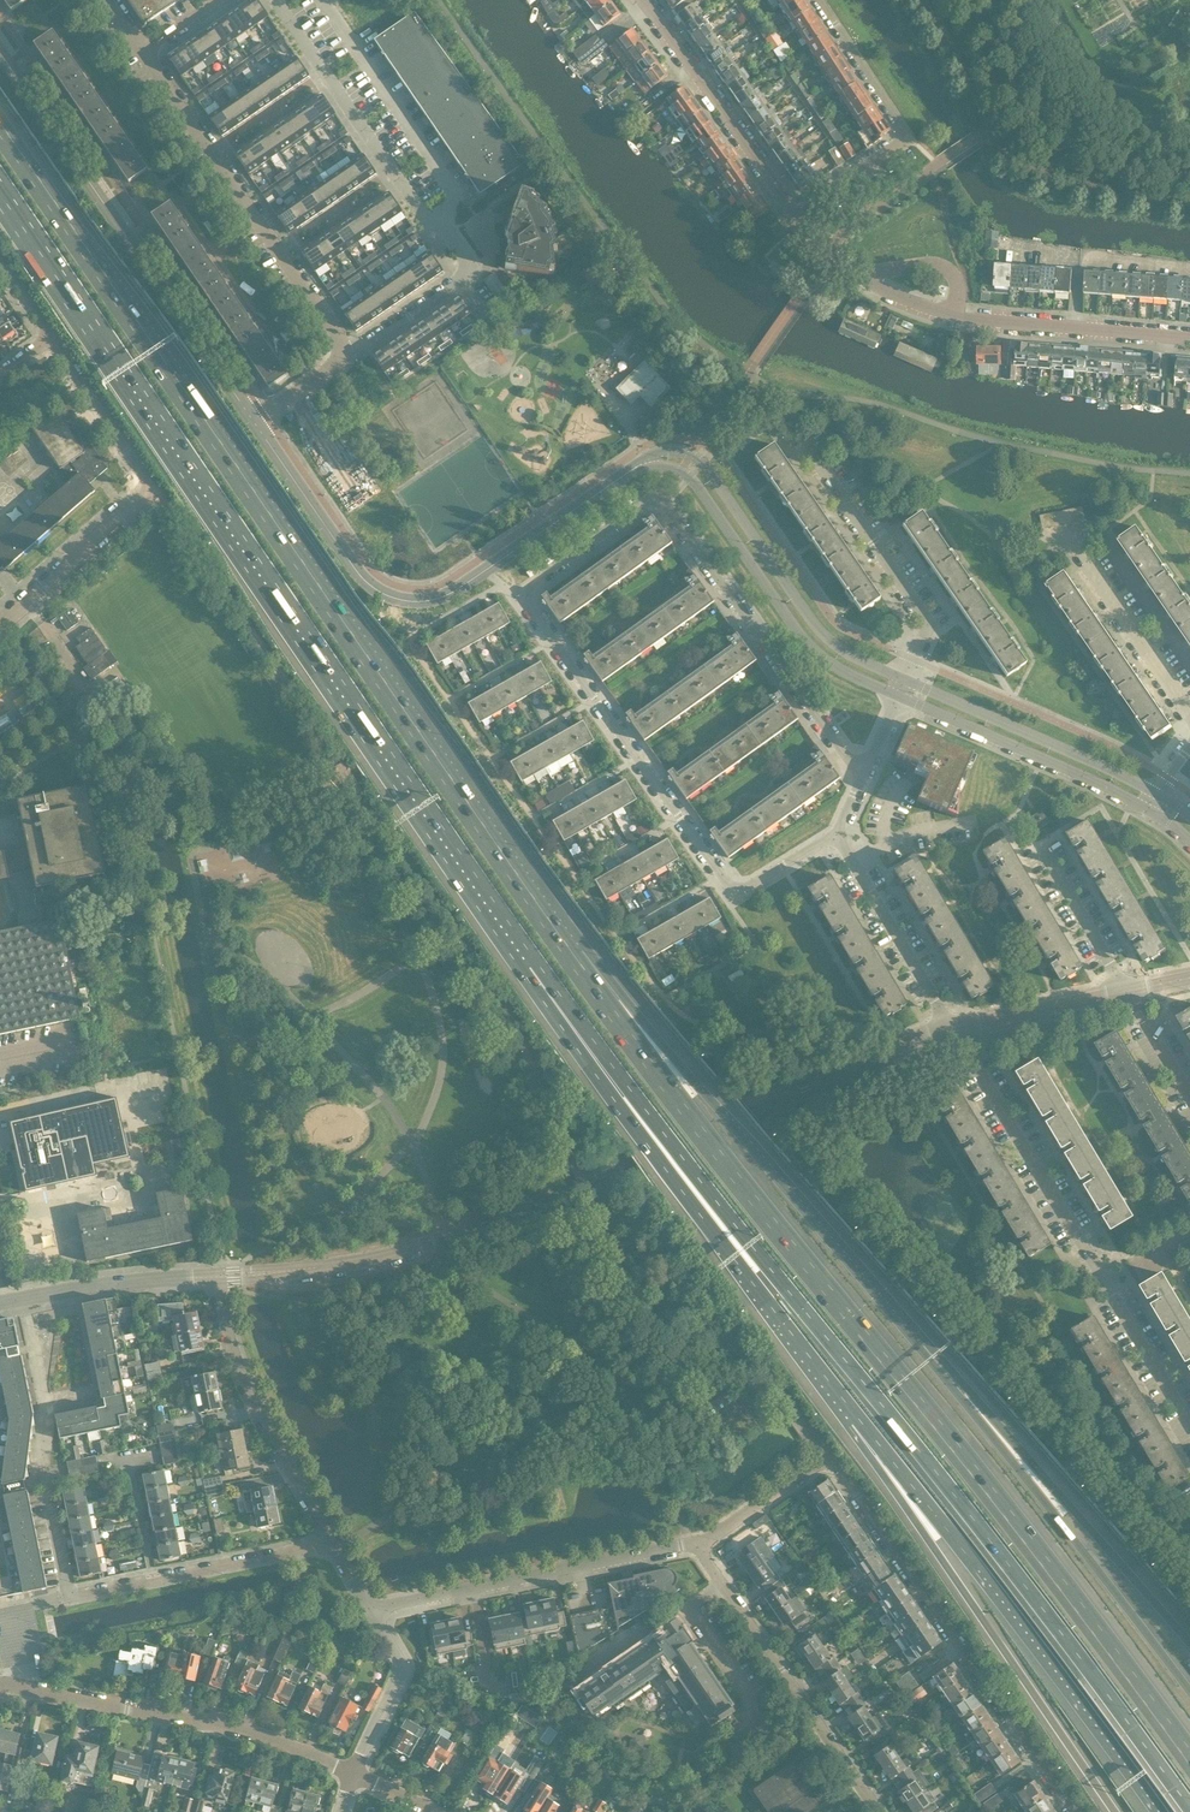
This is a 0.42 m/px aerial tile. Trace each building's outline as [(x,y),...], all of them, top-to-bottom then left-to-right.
[(25,0),(0,0),(0,2),(7,13),(26,2),(25,0)] [(144,24),(180,0),(127,0),(144,24)] [(256,0),(251,0),(244,5),(257,24),(268,17),(256,0)] [(540,2),(548,15),(561,4),(558,0),(553,4),(549,0),(542,0),(540,2)] [(579,9),(591,0),(573,0),(579,9)] [(579,9),(588,20),(612,2),(610,0),(591,0),(579,9)] [(685,0),(665,0),(668,5),(669,4),(673,9),(685,0)] [(702,13),(699,9),(696,11),(688,0),(685,0),(673,9),(677,15),(676,16),(683,26),(702,13)] [(781,5),(778,6),(782,11),(799,0),(778,0),(781,5)] [(782,11),(785,15),(787,14),(792,22),(810,10),(803,0),(799,0),(782,11)] [(612,2),(588,20),(597,32),(620,14),(612,2)] [(741,5),(748,15),(752,13),(744,2),(741,5)] [(257,24),(244,5),(233,13),(246,32),(257,24)] [(810,10),(792,22),(797,29),(795,31),(798,35),(817,22),(810,10)] [(565,12),(559,16),(563,21),(569,16),(565,12)] [(246,32),(233,13),(222,20),(235,39),(246,32)] [(524,164),(460,76),(414,13),(374,40),(382,53),(380,54),(382,57),(382,58),(384,56),(465,174),(463,176),(464,176),(468,181),(469,180),(480,195),(485,191),(490,192),(492,191),(494,191),(497,190),(499,189),(502,187),(504,185),(506,183),(507,181),(508,179),(509,177),(510,174),(524,164)] [(702,13),(683,26),(691,37),(706,26),(702,20),(705,18),(702,13)] [(758,23),(752,13),(748,15),(754,25),(758,23)] [(235,39),(222,20),(211,27),(225,46),(235,39)] [(817,22),(798,35),(800,39),(803,38),(808,46),(825,34),(817,22)] [(706,26),(691,37),(698,47),(716,33),(713,29),(710,31),(706,26)] [(225,46),(211,27),(201,35),(214,54),(225,46)] [(768,37),(761,27),(757,30),(764,40),(768,37)] [(37,41),(127,183),(146,171),(56,29),(37,41)] [(618,59),(621,56),(641,41),(632,29),(609,46),(618,59)] [(566,30),(560,35),(563,39),(569,34),(566,30)] [(275,40),(281,36),(278,32),(272,36),(275,40)] [(716,33),(698,47),(705,57),(720,46),(716,40),(720,38),(716,33)] [(825,34),(808,46),(813,53),(810,55),(813,59),(833,46),(825,34)] [(214,54),(201,35),(190,42),(203,61),(214,54)] [(576,57),(599,40),(596,35),(573,52),(576,57)] [(285,43),(283,39),(277,43),(279,47),(285,43)] [(601,42),(599,40),(576,57),(582,65),(608,46),(604,40),(601,42)] [(641,41),(621,56),(618,59),(627,70),(650,53),(641,41)] [(203,61),(190,42),(179,49),(192,68),(203,61)] [(259,51),(265,46),(262,43),(256,47),(259,51)] [(720,46),(705,57),(712,67),(731,54),(728,49),(725,52),(720,46)] [(788,58),(781,46),(774,51),(782,63),(787,60),(788,58)] [(833,46),(813,59),(816,64),(818,62),(823,70),(841,58),(833,46)] [(253,55),(259,51),(256,47),(250,51),(253,55)] [(192,68),(179,49),(168,57),(181,76),(192,68)] [(264,58),(270,53),(267,49),(261,54),(264,58)] [(650,53),(627,70),(635,82),(659,64),(650,53)] [(258,62),(264,58),(261,54),(255,58),(258,62)] [(731,54),(712,67),(719,77),(735,66),(731,60),(734,58),(731,54)] [(237,65),(243,61),(241,57),(235,61),(237,65)] [(309,76),(296,57),(284,65),(298,84),(309,76)] [(841,58),(823,70),(829,78),(826,79),(829,84),(849,71),(841,58)] [(794,71),(787,60),(782,63),(790,74),(794,71)] [(231,69),(237,65),(235,61),(229,65),(231,69)] [(242,72),(248,68),(245,64),(239,68),(242,72)] [(659,64),(635,82),(644,94),(667,76),(659,64)] [(298,84),(284,65),(274,72),(287,91),(298,84)] [(735,66),(719,77),(726,87),(745,74),(742,70),(739,72),(735,66)] [(236,76),(242,72),(239,68),(234,72),(236,76)] [(849,71),(829,84),(832,88),(834,86),(839,94),(857,82),(849,71)] [(216,80),(222,76),(219,72),(213,76),(216,80)] [(287,91),(274,72),(263,80),(276,99),(287,91)] [(745,74),(726,87),(734,98),(749,86),(745,81),(748,78),(745,74)] [(800,85),(793,74),(790,77),(797,87),(800,85)] [(210,84),(216,80),(213,76),(207,80),(210,84)] [(221,87),(227,83),(224,79),(218,83),(221,87)] [(276,99),(263,80),(252,87),(265,106),(276,99)] [(857,82),(839,94),(844,102),(842,103),(845,108),(865,95),(857,82)] [(215,91),(221,87),(218,83),(212,87),(215,91)] [(803,83),(800,85),(797,87),(804,99),(811,95),(803,83)] [(749,86),(734,98),(741,107),(759,94),(756,90),(753,92),(749,86)] [(194,95),(200,91),(198,87),(191,91),(194,95)] [(265,106),(252,87),(242,94),(255,113),(265,106)] [(672,114),(692,100),(689,95),(689,93),(685,87),(667,100),(672,107),(669,109),(672,114)] [(619,94),(619,93),(615,89),(607,94),(611,99),(619,94)] [(199,102),(205,98),(203,94),(196,98),(199,102)] [(255,113),(242,94),(231,102),(244,121),(255,113)] [(759,94),(741,107),(748,118),(764,107),(760,101),(763,99),(759,94)] [(335,114),(322,95),(310,103),(323,122),(335,114)] [(865,95),(845,108),(847,112),(850,110),(855,118),(873,106),(865,95)] [(806,101),(813,111),(816,108),(810,98),(806,101)] [(684,124),(702,111),(698,105),(696,105),(692,100),(672,114),(676,119),(679,117),(684,124)] [(244,121),(231,102),(220,109),(233,128),(244,121)] [(323,122),(310,103),(300,110),(313,129),(314,132),(325,124),(323,122)] [(873,106),(855,118),(860,126),(858,127),(860,132),(881,118),(873,106)] [(637,107),(625,115),(629,121),(641,113),(637,107)] [(764,107),(748,118),(755,128),(774,115),(771,110),(768,112),(764,107)] [(823,118),(816,108),(813,111),(819,121),(823,118)] [(233,128),(220,109),(209,117),(222,136),(224,135),(233,128)] [(313,129),(300,110),(289,118),(302,137),(313,129)] [(689,138),(709,124),(705,119),(706,117),(702,111),(684,124),(689,130),(685,132),(689,138)] [(644,115),(635,121),(640,126),(648,120),(644,115)] [(762,138),(781,124),(774,115),(755,128),(762,138)] [(302,137),(289,118),(278,125),(291,144),(302,137)] [(881,118),(860,132),(857,134),(867,148),(883,138),(881,136),(889,131),(881,118)] [(798,122),(792,126),(795,130),(801,126),(798,122)] [(822,125),(829,135),(833,132),(826,122),(822,125)] [(701,147),(718,135),(714,129),(712,128),(709,124),(689,138),(693,143),(696,141),(701,147)] [(769,148),(788,135),(781,124),(762,138),(769,148)] [(291,144),(278,125),(268,132),(281,151),(282,154),(293,146),(291,144)] [(342,137),(348,133),(345,129),(339,133),(342,137)] [(281,151),(268,132),(257,140),(270,159),(281,151)] [(839,142),(833,132),(829,135),(836,145),(839,142)] [(718,135),(701,147),(705,154),(702,156),(703,157),(698,161),(701,165),(726,147),(722,142),(722,140),(718,135)] [(788,135),(769,148),(777,158),(792,147),(788,142),(792,139),(788,135)] [(346,144),(352,140),(350,136),(344,140),(346,144)] [(270,159),(257,140),(246,147),(259,166),(270,159)] [(326,148),(332,144),(329,140),(323,144),(326,148)] [(840,148),(848,160),(855,156),(847,143),(840,148)] [(320,152),(326,148),(323,144),(317,148),(320,152)] [(675,148),(671,151),(675,157),(683,151),(678,145),(675,148)] [(259,166),(246,147),(235,155),(250,176),(261,168),(259,166)] [(330,155),(336,151),(334,147),(328,151),(330,155)] [(726,147),(701,165),(704,169),(708,165),(709,167),(713,164),(717,171),(735,158),(731,152),(729,152),(726,147)] [(792,147),(777,158),(784,168),(803,155),(799,151),(796,153),(792,147)] [(829,152),(838,166),(844,162),(835,148),(829,152)] [(325,159),(330,155),(328,151),(322,155),(325,159)] [(304,163),(310,159),(307,155),(302,159),(304,163)] [(376,174),(363,155),(351,163),(364,182),(376,174)] [(810,166),(805,160),(806,160),(803,155),(784,168),(791,179),(810,166)] [(735,158),(717,171),(722,177),(719,180),(719,181),(715,184),(717,188),(742,171),(739,166),(739,164),(735,158)] [(298,167),(304,163),(302,159),(296,163),(298,167)] [(309,170),(315,166),(312,162),(306,166),(309,170)] [(364,182),(351,163),(341,170),(354,189),(364,182)] [(303,174),(309,170),(306,166),(300,170),(303,174)] [(815,180),(818,178),(818,177),(815,172),(815,173),(810,166),(791,179),(796,186),(796,185),(800,190),(799,190),(800,191),(815,180)] [(283,177),(289,173),(286,169),(280,174),(283,177)] [(354,189),(341,170),(330,177),(343,196),(354,189)] [(742,171),(717,188),(720,192),(725,189),(726,190),(729,188),(734,194),(752,182),(748,176),(746,176),(742,171)] [(277,182),(283,177),(280,174),(274,178),(277,182)] [(288,184),(294,180),(291,176),(285,180),(288,184)] [(343,196),(330,177),(319,185),(332,204),(343,196)] [(282,189),(288,184),(285,180),(279,185),(282,189)] [(752,182),(734,194),(739,201),(735,203),(736,204),(731,208),(734,212),(759,194),(756,190),(756,188),(752,182)] [(261,193),(267,188),(265,184),(258,189),(261,193)] [(332,204),(319,185),(309,192),(322,211),(332,204)] [(266,199),(272,195),(269,191),(263,196),(266,199)] [(556,250),(557,250),(550,232),(554,230),(555,230),(543,214),(546,212),(546,211),(531,200),(533,197),(533,196),(521,191),(510,224),(504,222),(504,221),(503,220),(502,224),(501,226),(501,228),(500,231),(500,233),(499,236),(499,238),(499,241),(500,251),(500,254),(500,255),(499,258),(499,262),(498,266),(497,268),(498,268),(548,277),(552,278),(553,270),(554,270),(553,251),(556,250)] [(322,211),(309,192),(298,199),(311,218),(322,211)] [(402,212),(389,193),(377,200),(390,220),(402,212)] [(759,194),(734,212),(737,216),(742,212),(743,214),(746,211),(751,218),(755,215),(757,218),(767,211),(765,208),(769,206),(764,200),(762,199),(759,194)] [(176,199),(156,211),(264,389),(284,377),(176,199)] [(311,218),(298,199),(287,207),(300,226),(311,218)] [(390,220),(377,200),(367,208),(380,227),(390,220)] [(300,226),(287,207),(276,214),(289,233),(291,232),(300,226)] [(380,227),(367,208),(356,215),(369,234),(371,237),(381,229),(380,227)] [(369,234),(356,215),(345,223),(358,242),(369,234)] [(358,242),(345,223),(334,230),(348,249),(358,242)] [(348,249),(334,230),(324,237),(337,256),(348,249)] [(985,248),(997,249),(999,234),(995,234),(995,233),(986,233),(985,248)] [(413,242),(419,238),(416,234),(411,238),(413,242)] [(337,256),(324,237),(313,245),(326,264),(337,256)] [(393,246),(399,242),(396,238),(390,242),(393,246)] [(387,250),(393,246),(390,242),(384,246),(387,250)] [(326,264),(313,245),(302,252),(315,271),(326,264)] [(397,253),(403,249),(401,245),(395,249),(397,253)] [(391,257),(397,253),(395,249),(389,253),(391,257)] [(442,272),(428,250),(417,258),(418,260),(431,279),(442,272)] [(371,260),(377,256),(374,252),(368,256),(371,260)] [(365,264),(371,260),(368,256),(363,260),(365,264)] [(376,267),(382,263),(379,259),(373,263),(376,267)] [(431,279),(418,260),(407,267),(421,287),(431,279)] [(370,271),(376,267),(373,263),(367,267),(370,271)] [(994,287),(1010,288),(1012,266),(996,265),(994,287)] [(1027,267),(1012,266),(1010,288),(1025,290),(1027,267)] [(350,275),(356,271),(353,267),(347,271),(350,275)] [(421,287),(407,267),(397,275),(410,294),(421,287)] [(1043,269),(1027,267),(1025,290),(1041,291),(1043,269)] [(1058,270),(1043,269),(1041,291),(1056,292),(1058,270)] [(1072,271),(1058,270),(1056,292),(1071,293),(1072,271)] [(344,279),(350,275),(347,271),(341,275),(344,279)] [(500,302),(510,295),(493,271),(484,278),(500,302)] [(1084,294),(1098,295),(1099,273),(1086,272),(1084,294)] [(1113,274),(1099,273),(1098,295),(1112,296),(1113,274)] [(355,282),(360,278),(358,274),(352,278),(355,282)] [(1127,275),(1113,274),(1112,296),(1125,297),(1127,275)] [(410,294),(397,275),(386,282),(399,301),(410,294)] [(1140,276),(1127,275),(1125,297),(1139,298),(1140,276)] [(1154,277),(1140,276),(1139,298),(1153,299),(1154,277)] [(1168,278),(1154,277),(1153,299),(1167,300),(1168,278)] [(349,286),(355,282),(352,278),(346,282),(349,286)] [(1182,279),(1168,278),(1167,300),(1181,301),(1182,279)] [(1182,279),(1181,301),(1189,301),(1189,280),(1182,279)] [(328,290),(334,286),(332,282),(325,286),(328,290)] [(399,301),(386,282),(375,289),(388,309),(399,301)] [(333,297),(339,293),(336,289),(330,293),(333,297)] [(388,309),(375,289),(365,297),(378,316),(388,309)] [(856,294),(851,303),(856,305),(859,301),(865,304),(867,300),(856,294)] [(471,313),(460,296),(448,304),(460,321),(471,313)] [(378,316),(365,297),(354,304),(367,323),(378,316)] [(367,323),(354,304),(343,312),(356,331),(367,323)] [(460,321),(448,304),(438,311),(449,328),(460,321)] [(449,328),(438,311),(427,319),(438,335),(449,328)] [(0,318),(0,336),(2,339),(15,330),(4,315),(0,318)] [(893,329),(898,318),(892,316),(888,327),(893,329)] [(438,335),(427,319),(416,326),(428,343),(438,335)] [(911,330),(913,324),(903,320),(901,326),(911,330)] [(468,333),(474,328),(471,325),(465,329),(468,333)] [(428,343),(416,326),(406,333),(417,350),(428,343)] [(463,338),(469,334),(466,330),(460,334),(463,338)] [(417,350),(406,333),(395,341),(406,357),(417,350)] [(453,344),(450,340),(444,344),(447,348),(453,344)] [(406,357),(395,341),(384,348),(396,365),(406,357)] [(1018,343),(1017,343),(1016,357),(1014,357),(1014,364),(1015,364),(1015,366),(1016,366),(1028,367),(1030,344),(1025,344),(1025,342),(1018,341),(1018,343)] [(1034,344),(1030,344),(1028,367),(1039,368),(1041,344),(1035,343),(1034,344)] [(441,352),(447,348),(444,344),(439,349),(441,352)] [(1048,344),(1041,344),(1039,368),(1051,369),(1053,346),(1049,346),(1048,344)] [(1058,346),(1053,346),(1051,369),(1063,370),(1065,346),(1059,345),(1058,346)] [(1072,346),(1065,346),(1063,370),(1075,371),(1077,348),(1073,347),(1072,346)] [(1082,348),(1077,348),(1075,371),(1087,372),(1089,347),(1082,347),(1082,348)] [(1097,348),(1089,347),(1087,372),(1099,373),(1101,350),(1097,349),(1097,348)] [(396,365),(384,348),(373,356),(384,372),(396,365)] [(979,363),(1000,363),(1001,363),(1001,362),(1001,349),(979,349),(979,354),(977,355),(975,358),(975,360),(977,362),(979,363)] [(1106,350),(1101,350),(1099,373),(1111,374),(1113,350),(1107,349),(1106,350)] [(1120,350),(1113,350),(1111,374),(1123,375),(1125,352),(1121,351),(1120,350)] [(1130,352),(1125,352),(1123,375),(1135,376),(1137,352),(1131,351),(1130,352)] [(1144,352),(1137,352),(1135,376),(1143,376),(1143,378),(1147,379),(1149,354),(1145,353),(1144,352)] [(1154,354),(1149,354),(1147,379),(1152,379),(1152,377),(1160,378),(1160,376),(1161,376),(1162,369),(1161,369),(1162,355),(1160,355),(1161,353),(1154,353),(1154,354)] [(432,359),(429,355),(423,359),(426,363),(432,359)] [(1175,380),(1187,381),(1189,358),(1185,358),(1184,357),(1180,356),(1178,357),(1177,357),(1175,380)] [(420,367),(426,363),(423,359),(417,363),(420,367)] [(1008,363),(1001,362),(1001,363),(1000,363),(1000,379),(1007,379),(1008,365),(1008,363)] [(651,405),(668,388),(644,363),(618,389),(631,402),(640,394),(651,405)] [(1015,366),(1008,365),(1007,379),(1016,380),(1016,366),(1015,366)] [(410,374),(408,370),(402,374),(404,378),(410,374)] [(398,382),(404,378),(402,374),(396,378),(398,382)] [(1159,392),(1158,407),(1165,408),(1166,393),(1159,392)] [(1173,394),(1166,393),(1165,408),(1171,409),(1173,394)] [(95,491),(89,484),(105,470),(107,468),(82,432),(75,437),(56,409),(30,426),(32,429),(60,470),(62,468),(71,481),(0,543),(0,570),(2,567),(5,570),(6,569),(95,491)] [(288,415),(291,421),(297,418),(293,412),(288,415)] [(795,476),(788,465),(790,464),(786,458),(784,460),(773,445),(754,458),(763,470),(776,489),(795,476)] [(376,472),(365,480),(370,487),(381,479),(376,472)] [(392,525),(377,504),(377,503),(375,504),(370,497),(374,495),(371,490),(367,493),(355,474),(336,487),(356,517),(354,518),(369,540),(392,525)] [(817,508),(805,491),(807,489),(804,484),(801,485),(795,476),(776,489),(781,497),(798,521),(817,508)] [(1086,521),(1083,507),(1077,508),(1079,522),(1086,521)] [(837,537),(829,526),(831,524),(828,519),(826,520),(817,508),(798,521),(805,531),(818,550),(837,537)] [(1077,508),(1069,509),(1072,523),(1079,522),(1077,508)] [(1069,509),(1062,511),(1065,525),(1072,523),(1069,509)] [(1062,511),(1055,512),(1058,526),(1065,525),(1062,511)] [(941,541),(935,533),(921,512),(902,526),(911,538),(909,539),(912,545),(914,544),(922,554),(941,541)] [(1055,512),(1048,514),(1051,528),(1058,526),(1055,512)] [(1051,528),(1048,514),(1040,515),(1043,529),(1051,528)] [(640,524),(641,526),(643,527),(644,527),(645,528),(647,528),(648,528),(650,530),(552,601),(546,593),(541,597),(560,623),(672,543),(651,515),(640,524)] [(1119,541),(1127,553),(1125,555),(1129,560),(1131,559),(1139,570),(1158,557),(1138,527),(1119,541)] [(858,567),(847,551),(849,550),(845,544),(843,546),(837,537),(818,550),(832,570),(839,580),(858,567)] [(961,571),(941,541),(922,554),(931,568),(929,569),(932,575),(935,573),(942,584),(961,571)] [(1160,600),(1179,587),(1158,557),(1139,570),(1148,583),(1146,584),(1149,590),(1151,588),(1160,600)] [(879,599),(871,586),(873,585),(869,579),(867,581),(858,567),(839,580),(846,590),(856,605),(860,612),(879,599)] [(588,652),(583,655),(602,682),(714,602),(689,568),(689,569),(687,570),(686,571),(686,572),(686,573),(685,574),(685,575),(685,576),(685,577),(685,578),(685,579),(685,580),(686,581),(686,582),(687,583),(688,584),(689,585),(692,589),(594,660),(588,652)] [(982,600),(961,571),(942,584),(951,597),(949,598),(953,604),(955,602),(963,613),(982,600)] [(1088,604),(1080,593),(1082,592),(1079,586),(1077,588),(1066,573),(1047,586),(1069,617),(1088,604)] [(1179,587),(1160,600),(1168,612),(1166,614),(1170,619),(1172,618),(1180,630),(1189,623),(1189,603),(1179,587)] [(1003,630),(982,600),(963,613),(972,627),(970,628),(973,633),(974,634),(976,632),(983,644),(1003,630)] [(498,603),(486,610),(497,630),(509,623),(498,603)] [(1109,636),(1098,619),(1100,617),(1096,612),(1094,613),(1088,604),(1069,617),(1090,649),(1109,636)] [(60,633),(80,623),(72,608),(53,618),(60,633)] [(486,610),(474,617),(485,637),(497,630),(486,610)] [(474,617),(462,624),(473,644),(485,637),(474,617)] [(1180,630),(1188,642),(1186,643),(1189,649),(1189,623),(1180,630)] [(462,624),(450,631),(461,650),(473,644),(462,624)] [(630,710),(625,714),(644,741),(756,661),(731,627),(730,628),(729,629),(728,630),(728,631),(727,631),(727,632),(727,633),(727,634),(727,635),(727,637),(727,638),(727,639),(728,640),(729,641),(729,642),(731,644),(734,648),(636,718),(630,710)] [(91,628),(76,638),(81,644),(76,647),(88,665),(84,668),(92,680),(111,666),(103,654),(107,651),(91,628)] [(1025,663),(1003,630),(983,644),(992,656),(990,658),(994,663),(996,662),(1006,677),(1025,663)] [(450,631),(438,638),(449,657),(461,650),(450,631)] [(1120,647),(1118,648),(1109,636),(1090,649),(1111,678),(1130,665),(1122,654),(1124,652),(1123,651),(1120,647)] [(438,638),(426,644),(437,664),(449,657),(438,638)] [(540,662),(528,669),(539,689),(551,682),(540,662)] [(1151,696),(1139,679),(1141,678),(1138,672),(1136,674),(1130,665),(1111,678),(1132,709),(1151,696)] [(528,669),(516,676),(527,696),(539,689),(528,669)] [(467,675),(462,677),(465,684),(470,681),(467,675)] [(118,676),(95,693),(98,698),(122,681),(118,676)] [(516,676),(504,683),(515,702),(527,696),(516,676)] [(504,683),(492,690),(503,709),(515,702),(504,683)] [(672,769),(667,773),(686,799),(709,782),(709,783),(798,719),(773,685),(772,686),(772,687),(771,687),(770,688),(770,689),(769,690),(769,691),(769,692),(769,693),(769,694),(769,695),(769,696),(769,697),(770,698),(770,699),(771,700),(771,701),(772,701),(773,702),(776,707),(678,777),(672,769)] [(492,690),(480,696),(491,716),(503,709),(492,690)] [(480,696),(468,703),(479,723),(491,716),(480,696)] [(1172,727),(1164,714),(1166,713),(1162,707),(1160,709),(1151,696),(1132,709),(1153,740),(1172,727)] [(582,721),(570,728),(581,748),(594,741),(582,721)] [(946,813),(973,754),(909,726),(895,756),(922,768),(920,772),(928,775),(917,800),(946,813)] [(570,728),(558,735),(569,755),(581,748),(570,728)] [(558,735),(546,742),(557,761),(569,755),(558,735)] [(562,770),(557,761),(546,742),(534,749),(545,768),(546,768),(551,776),(562,770)] [(714,828),(709,831),(728,858),(751,841),(752,841),(840,778),(816,744),(815,745),(814,745),(813,746),(813,747),(812,748),(812,749),(811,750),(811,751),(811,752),(811,753),(811,754),(811,755),(811,756),(812,757),(812,758),(813,759),(814,760),(815,761),(818,765),(720,836),(714,828)] [(534,749),(523,755),(534,775),(545,768),(534,749)] [(523,755),(510,762),(521,782),(534,775),(523,755)] [(625,780),(612,787),(623,807),(636,800),(625,780)] [(571,785),(568,781),(556,788),(562,798),(574,791),(571,785)] [(578,781),(571,785),(574,791),(581,786),(578,781)] [(60,919),(44,923),(36,888),(106,874),(87,786),(18,800),(28,846),(4,851),(0,851),(0,878),(8,876),(19,928),(0,932),(0,1034),(79,1018),(80,1017),(60,919)] [(612,787),(601,794),(612,814),(623,807),(612,787)] [(562,798),(556,788),(545,794),(551,805),(562,798)] [(601,794),(589,801),(600,820),(612,814),(601,794)] [(540,796),(532,800),(538,811),(546,806),(540,796)] [(589,801),(576,808),(588,827),(600,820),(589,801)] [(576,808),(565,814),(576,834),(588,827),(576,808)] [(1041,811),(1031,817),(1039,829),(1049,823),(1041,811)] [(565,814),(553,821),(564,841),(576,834),(565,814)] [(1070,833),(1078,847),(1089,866),(1108,854),(1089,822),(1070,833)] [(636,830),(625,837),(629,843),(640,837),(636,830)] [(614,841),(617,847),(624,844),(620,838),(614,841)] [(667,839),(654,846),(665,866),(678,859),(667,839)] [(983,851),(991,865),(1002,883),(1021,871),(1002,840),(983,851)] [(654,846),(642,853),(654,873),(665,866),(654,846)] [(642,853),(631,860),(642,880),(654,873),(642,853)] [(1127,885),(1108,854),(1089,866),(1107,896),(1127,885)] [(580,861),(582,866),(588,862),(586,857),(580,861)] [(895,870),(903,884),(914,902),(933,890),(914,858),(895,870)] [(631,860),(619,867),(630,886),(642,880),(631,860)] [(619,867),(607,874),(618,893),(630,886),(619,867)] [(1040,903),(1021,871),(1002,883),(1021,915),(1040,903)] [(607,874),(595,880),(606,900),(618,893),(607,874)] [(847,909),(834,886),(828,876),(808,888),(828,921),(847,909)] [(1127,885),(1107,896),(1126,927),(1145,916),(1127,885)] [(933,890),(914,902),(933,933),(952,921),(933,890)] [(709,898),(697,905),(708,925),(720,918),(709,898)] [(1040,903),(1021,915),(1039,946),(1059,934),(1040,903)] [(697,905),(685,912),(696,932),(708,925),(697,905)] [(866,940),(847,909),(828,921),(846,952),(866,940)] [(685,912),(673,919),(684,939),(696,932),(685,912)] [(1166,950),(1145,916),(1126,927),(1147,962),(1153,959),(1154,960),(1161,955),(1160,954),(1166,950)] [(673,919),(661,926),(672,945),(684,939),(673,919)] [(952,921),(933,933),(951,965),(971,953),(952,921)] [(661,926),(649,932),(660,952),(672,945),(661,926)] [(649,932),(637,939),(648,959),(660,952),(649,932)] [(1059,934),(1039,946),(1060,980),(1066,977),(1067,978),(1074,974),(1074,972),(1080,969),(1059,934)] [(884,971),(866,940),(846,952),(865,982),(884,971)] [(721,948),(709,954),(712,961),(724,954),(721,948)] [(991,987),(971,953),(951,965),(972,999),(978,995),(979,997),(986,992),(986,991),(991,987)] [(701,967),(712,961),(709,954),(704,957),(704,956),(697,960),(701,967)] [(740,970),(728,977),(731,982),(743,975),(740,970)] [(905,1006),(884,971),(865,982),(885,1017),(891,1014),(892,1015),(900,1011),(899,1009),(905,1006)] [(86,988),(79,989),(82,1004),(83,1008),(90,1006),(89,1002),(89,1003),(86,988)] [(1187,1031),(1188,1030),(1189,1034),(1189,1010),(1179,1017),(1187,1031)] [(1098,1044),(1106,1058),(1106,1057),(1109,1062),(1118,1078),(1138,1066),(1118,1032),(1098,1044)] [(1015,1072),(1023,1086),(1024,1086),(1027,1090),(1026,1091),(1035,1105),(1055,1094),(1035,1060),(1015,1072)] [(1157,1097),(1138,1066),(1118,1078),(1125,1089),(1128,1094),(1136,1109),(1157,1097)] [(934,1099),(942,1113),(943,1113),(946,1118),(945,1118),(954,1132),(974,1120),(954,1087),(934,1099)] [(1074,1124),(1055,1094),(1035,1105),(1042,1117),(1043,1117),(1045,1122),(1054,1136),(1074,1124)] [(46,1113),(9,1122),(25,1192),(46,1187),(55,1185),(97,1176),(94,1161),(93,1156),(109,1153),(110,1157),(111,1157),(110,1152),(127,1149),(128,1153),(129,1153),(127,1143),(124,1132),(121,1117),(116,1097),(115,1098),(116,1102),(100,1106),(99,1101),(97,1102),(98,1106),(82,1110),(81,1105),(80,1106),(80,1108),(64,1112),(63,1109),(62,1110),(63,1112),(46,1116),(46,1113)] [(1176,1129),(1157,1097),(1136,1109),(1144,1121),(1144,1120),(1147,1125),(1146,1125),(1156,1141),(1176,1129)] [(992,1151),(974,1120),(954,1132),(961,1145),(962,1144),(963,1146),(964,1149),(972,1163),(992,1151)] [(1092,1156),(1074,1124),(1054,1136),(1061,1149),(1064,1153),(1064,1154),(1072,1168),(1092,1156)] [(1156,1141),(1162,1152),(1163,1152),(1166,1157),(1165,1157),(1174,1172),(1189,1162),(1189,1153),(1176,1129),(1156,1141)] [(184,1138),(178,1139),(181,1154),(187,1153),(184,1138)] [(170,1140),(174,1157),(182,1155),(181,1154),(178,1139),(170,1140)] [(1011,1183),(992,1151),(972,1163),(980,1176),(983,1180),(983,1181),(991,1195),(1011,1183)] [(188,1154),(180,1156),(183,1171),(190,1169),(188,1154)] [(1111,1187),(1092,1156),(1072,1168),(1080,1180),(1083,1185),(1091,1199),(1111,1187)] [(1174,1172),(1181,1184),(1182,1183),(1184,1188),(1189,1198),(1189,1162),(1174,1172)] [(1030,1214),(1011,1183),(991,1195),(999,1207),(1002,1212),(1001,1212),(1010,1226),(1030,1214)] [(1130,1218),(1111,1187),(1091,1199),(1099,1212),(1099,1211),(1102,1216),(1101,1216),(1110,1230),(1130,1218)] [(161,1218),(114,1227),(108,1229),(104,1209),(91,1211),(92,1215),(79,1217),(78,1214),(77,1214),(87,1262),(88,1262),(87,1258),(104,1254),(105,1258),(193,1240),(192,1239),(186,1241),(183,1223),(189,1222),(182,1188),(181,1188),(182,1192),(165,1196),(164,1192),(156,1193),(161,1218)] [(1030,1214),(1010,1226),(1017,1239),(1018,1239),(1021,1243),(1020,1244),(1029,1257),(1049,1245),(1030,1214)] [(1143,1285),(1151,1299),(1154,1304),(1162,1318),(1182,1306),(1163,1273),(1143,1285)] [(130,1414),(126,1396),(133,1394),(113,1298),(88,1303),(82,1304),(101,1399),(103,1398),(105,1407),(97,1408),(97,1406),(69,1412),(55,1415),(60,1439),(121,1426),(119,1416),(130,1414)] [(673,1312),(671,1301),(664,1302),(666,1313),(673,1312)] [(200,1329),(197,1314),(197,1312),(188,1314),(187,1312),(184,1313),(182,1306),(173,1307),(173,1304),(158,1305),(159,1321),(174,1320),(175,1324),(172,1324),(174,1334),(177,1333),(177,1334),(200,1329)] [(1182,1306),(1162,1318),(1170,1331),(1170,1330),(1173,1335),(1181,1349),(1189,1344),(1189,1319),(1182,1306)] [(1071,1329),(1079,1342),(1080,1342),(1082,1345),(1082,1347),(1091,1361),(1111,1349),(1091,1316),(1071,1329)] [(0,1598),(23,1593),(33,1591),(47,1588),(47,1586),(46,1580),(45,1577),(45,1575),(43,1568),(43,1565),(42,1562),(41,1556),(40,1553),(40,1550),(38,1544),(38,1541),(37,1538),(35,1529),(35,1526),(34,1520),(33,1517),(32,1514),(31,1506),(30,1502),(29,1496),(28,1493),(28,1490),(26,1491),(25,1485),(24,1480),(25,1480),(26,1480),(26,1477),(26,1476),(29,1476),(27,1469),(28,1464),(30,1464),(29,1456),(29,1451),(32,1451),(30,1443),(31,1438),(33,1438),(32,1430),(32,1425),(35,1425),(33,1418),(34,1415),(31,1401),(30,1397),(26,1377),(25,1373),(21,1354),(20,1354),(19,1347),(15,1326),(14,1319),(13,1320),(13,1318),(0,1321),(0,1598)] [(200,1329),(177,1334),(180,1352),(204,1347),(200,1329)] [(1181,1349),(1189,1362),(1189,1364),(1189,1344),(1181,1349)] [(1129,1380),(1111,1349),(1091,1361),(1098,1374),(1098,1373),(1100,1377),(1101,1378),(1109,1393),(1129,1380)] [(144,1364),(146,1372),(161,1369),(159,1361),(144,1364)] [(161,1369),(146,1372),(147,1381),(162,1377),(161,1369)] [(191,1377),(195,1395),(218,1390),(215,1372),(191,1377)] [(692,1390),(715,1423),(739,1407),(716,1373),(692,1390)] [(1129,1380),(1109,1393),(1117,1405),(1120,1410),(1128,1424),(1148,1412),(1129,1380)] [(218,1390),(195,1395),(199,1413),(222,1408),(218,1390)] [(1148,1412),(1128,1424),(1136,1436),(1138,1439),(1139,1441),(1147,1456),(1167,1444),(1148,1412)] [(156,1426),(158,1435),(175,1431),(173,1423),(156,1426)] [(217,1434),(221,1453),(245,1448),(245,1447),(244,1447),(241,1431),(241,1430),(241,1429),(217,1434)] [(175,1431),(158,1435),(160,1443),(174,1440),(176,1439),(175,1431)] [(174,1440),(160,1443),(161,1449),(175,1446),(174,1440)] [(1167,1444),(1147,1456),(1155,1468),(1157,1471),(1158,1472),(1157,1473),(1167,1489),(1173,1485),(1174,1486),(1182,1482),(1181,1480),(1187,1477),(1167,1444)] [(175,1446),(161,1449),(163,1456),(177,1454),(175,1446)] [(245,1448),(221,1453),(224,1471),(239,1468),(240,1471),(251,1469),(247,1453),(246,1454),(244,1448),(245,1448)] [(177,1454),(163,1456),(164,1465),(178,1462),(177,1454)] [(95,1456),(81,1459),(83,1466),(97,1464),(95,1456)] [(67,1462),(69,1469),(83,1466),(81,1459),(67,1462)] [(97,1464),(83,1466),(84,1474),(98,1471),(97,1464)] [(83,1466),(69,1469),(70,1477),(84,1474),(83,1466)] [(143,1474),(146,1489),(166,1485),(163,1470),(143,1474)] [(203,1480),(205,1488),(222,1484),(221,1476),(203,1480)] [(814,1503),(834,1490),(835,1489),(836,1489),(831,1481),(830,1482),(828,1479),(803,1496),(810,1506),(814,1503)] [(222,1484),(205,1488),(206,1496),(224,1492),(222,1484)] [(166,1485),(146,1489),(149,1503),(169,1499),(166,1485)] [(63,1491),(66,1505),(86,1501),(83,1486),(63,1491)] [(250,1491),(254,1511),(277,1506),(273,1486),(250,1491)] [(823,1516),(844,1501),(841,1496),(839,1496),(835,1489),(834,1490),(814,1503),(823,1516)] [(172,1513),(170,1504),(174,1503),(173,1499),(169,1499),(149,1503),(152,1517),(172,1513)] [(86,1501),(66,1505),(69,1520),(89,1515),(86,1501)] [(844,1501),(823,1516),(831,1528),(853,1513),(849,1508),(847,1508),(844,1503),(845,1501),(844,1501)] [(277,1506),(254,1511),(258,1527),(280,1523),(277,1506)] [(172,1513),(152,1517),(155,1531),(175,1527),(172,1513)] [(853,1513),(831,1528),(839,1540),(861,1525),(857,1520),(855,1520),(852,1515),(853,1513)] [(89,1515),(69,1520),(72,1534),(92,1530),(89,1515)] [(213,1519),(216,1533),(223,1532),(220,1518),(213,1519)] [(861,1525),(839,1540),(847,1551),(868,1537),(865,1532),(863,1532),(860,1527),(861,1525)] [(175,1527),(155,1531),(158,1545),(178,1541),(175,1527)] [(92,1530),(72,1534),(75,1548),(95,1544),(92,1530)] [(739,1547),(753,1537),(749,1531),(735,1541),(739,1547)] [(746,1556),(740,1560),(749,1573),(773,1556),(761,1537),(742,1550),(746,1556)] [(868,1537),(847,1551),(855,1563),(877,1549),(873,1544),(871,1544),(868,1539),(869,1537),(868,1537)] [(178,1541),(158,1545),(161,1560),(181,1556),(178,1541)] [(95,1544),(75,1548),(78,1562),(98,1558),(95,1544)] [(877,1549),(855,1563),(863,1575),(885,1561),(881,1556),(880,1556),(876,1551),(877,1549)] [(773,1556),(749,1573),(758,1586),(761,1583),(765,1589),(780,1578),(775,1572),(781,1568),(773,1556)] [(101,1573),(99,1563),(102,1563),(101,1557),(98,1558),(78,1562),(81,1577),(101,1573)] [(121,1563),(120,1565),(121,1570),(137,1567),(136,1561),(121,1563)] [(873,1589),(894,1574),(889,1568),(888,1568),(884,1563),(885,1561),(863,1575),(864,1577),(861,1579),(864,1583),(867,1581),(873,1589)] [(677,1590),(674,1586),(675,1585),(676,1584),(676,1582),(677,1581),(677,1580),(677,1579),(677,1577),(677,1576),(676,1575),(676,1574),(675,1573),(674,1572),(673,1571),(672,1570),(671,1570),(670,1569),(669,1569),(668,1568),(665,1569),(633,1575),(633,1578),(631,1578),(630,1575),(624,1576),(625,1579),(607,1583),(607,1584),(608,1584),(613,1606),(569,1615),(578,1655),(618,1630),(618,1628),(618,1627),(679,1590),(679,1589),(677,1590)] [(894,1574),(873,1589),(871,1590),(878,1601),(901,1585),(894,1574)] [(780,1578),(765,1589),(769,1595),(766,1598),(774,1610),(789,1600),(781,1589),(785,1586),(780,1578)] [(811,1579),(793,1590),(796,1595),(814,1583),(811,1579)] [(901,1585),(878,1601),(886,1613),(909,1597),(901,1585)] [(789,1600),(774,1610),(784,1625),(791,1620),(795,1626),(807,1618),(802,1610),(804,1609),(795,1596),(789,1600)] [(893,1624),(916,1609),(917,1608),(909,1597),(886,1613),(891,1620),(887,1622),(890,1626),(893,1624)] [(540,1601),(538,1602),(545,1632),(559,1629),(559,1627),(556,1613),(555,1606),(554,1602),(554,1601),(553,1599),(547,1600),(547,1598),(539,1600),(540,1601)] [(308,1607),(311,1613),(322,1606),(318,1601),(308,1607)] [(532,1603),(524,1605),(527,1619),(530,1635),(545,1632),(538,1602),(537,1602),(536,1602),(532,1603)] [(902,1636),(925,1620),(917,1608),(916,1609),(893,1624),(896,1628),(893,1631),(896,1635),(900,1633),(902,1636)] [(563,1611),(556,1613),(559,1627),(566,1625),(563,1611)] [(506,1616),(504,1616),(510,1647),(525,1644),(524,1637),(520,1620),(519,1613),(510,1615),(507,1615),(506,1615),(506,1616)] [(495,1618),(489,1619),(490,1621),(490,1622),(489,1622),(489,1623),(490,1623),(491,1626),(491,1628),(496,1650),(510,1647),(504,1616),(503,1616),(502,1615),(495,1616),(495,1618)] [(447,1620),(446,1621),(452,1651),(467,1648),(466,1646),(463,1632),(462,1625),(461,1621),(462,1621),(461,1620),(460,1618),(454,1619),(454,1617),(446,1619),(447,1620)] [(527,1619),(520,1620),(524,1637),(530,1635),(527,1619)] [(591,1683),(572,1696),(579,1706),(582,1710),(586,1708),(587,1707),(593,1715),(594,1716),(612,1704),(615,1708),(616,1707),(633,1696),(637,1693),(651,1683),(648,1679),(652,1676),(659,1671),(661,1675),(665,1672),(660,1664),(662,1662),(660,1659),(659,1658),(662,1656),(663,1655),(672,1667),(670,1668),(676,1676),(667,1682),(669,1684),(673,1691),(690,1715),(694,1721),(695,1723),(704,1717),(710,1726),(719,1720),(723,1717),(725,1719),(728,1723),(735,1718),(731,1712),(735,1709),(690,1644),(689,1642),(691,1641),(690,1639),(683,1629),(676,1619),(675,1620),(673,1622),(670,1624),(667,1626),(663,1628),(654,1635),(655,1637),(641,1647),(638,1649),(635,1651),(634,1652),(630,1654),(629,1655),(626,1657),(621,1661),(617,1663),(609,1669),(605,1672),(603,1670),(602,1669),(588,1679),(591,1683)] [(909,1647),(931,1631),(933,1630),(925,1620),(902,1636),(895,1640),(902,1651),(909,1647)] [(274,1659),(281,1662),(299,1624),(291,1621),(274,1659)] [(439,1622),(431,1624),(432,1631),(431,1632),(433,1641),(434,1641),(437,1654),(452,1651),(446,1621),(444,1621),(443,1621),(439,1622)] [(471,1630),(463,1632),(466,1646),(473,1645),(471,1630)] [(933,1630),(931,1631),(909,1647),(917,1659),(941,1642),(933,1630)] [(801,1637),(804,1641),(798,1645),(806,1657),(822,1646),(814,1634),(812,1636),(809,1632),(801,1637)] [(210,1659),(216,1640),(208,1637),(202,1656),(210,1659)] [(144,1669),(153,1671),(157,1647),(145,1645),(144,1650),(133,1647),(132,1652),(120,1650),(116,1673),(133,1677),(134,1672),(143,1674),(144,1669)] [(830,1658),(822,1646),(806,1657),(815,1669),(820,1665),(824,1671),(837,1662),(833,1656),(830,1658)] [(170,1649),(165,1671),(180,1675),(181,1677),(194,1680),(201,1652),(194,1650),(193,1654),(184,1652),(183,1655),(175,1653),(176,1650),(170,1649)] [(242,1667),(248,1654),(240,1650),(235,1663),(242,1667)] [(222,1660),(213,1657),(205,1680),(206,1681),(207,1684),(212,1685),(214,1684),(221,1686),(231,1658),(224,1656),(222,1660)] [(313,1673),(319,1660),(317,1659),(315,1659),(312,1657),(305,1669),(313,1673)] [(255,1695),(266,1670),(247,1661),(235,1687),(237,1687),(238,1691),(242,1693),(246,1692),(255,1695)] [(837,1662),(824,1671),(828,1677),(823,1681),(831,1693),(847,1682),(839,1670),(842,1669),(837,1662)] [(941,1690),(961,1676),(953,1663),(933,1677),(941,1690)] [(919,1672),(923,1679),(935,1672),(931,1665),(919,1672)] [(338,1681),(345,1685),(351,1672),(346,1669),(344,1669),(338,1681)] [(287,1705),(301,1674),(293,1671),(290,1676),(280,1670),(268,1696),(269,1697),(270,1700),(274,1702),(278,1701),(287,1705)] [(896,1681),(900,1687),(913,1678),(908,1672),(896,1681)] [(971,1690),(968,1685),(961,1676),(941,1690),(951,1703),(971,1690)] [(913,1678),(900,1687),(905,1694),(918,1685),(913,1678)] [(855,1693),(847,1682),(831,1693),(839,1705),(845,1701),(848,1706),(861,1697),(857,1691),(855,1693)] [(309,1686),(299,1707),(300,1708),(301,1711),(306,1713),(309,1713),(318,1717),(332,1688),(324,1684),(320,1691),(309,1686)] [(369,1712),(382,1688),(374,1684),(361,1708),(369,1712)] [(908,1695),(912,1700),(914,1703),(927,1694),(921,1685),(908,1695)] [(981,1704),(977,1699),(971,1690),(951,1703),(961,1718),(981,1704)] [(345,1731),(352,1718),(355,1720),(357,1715),(354,1713),(358,1705),(342,1697),(329,1723),(330,1723),(330,1727),(334,1729),(337,1727),(345,1731)] [(866,1704),(861,1697),(848,1706),(853,1713),(847,1717),(855,1728),(871,1717),(864,1706),(866,1704)] [(412,1703),(409,1709),(415,1712),(419,1706),(412,1703)] [(970,1731),(990,1718),(981,1704),(961,1718),(970,1731)] [(522,1705),(516,1715),(535,1728),(542,1718),(522,1705)] [(440,1707),(437,1713),(443,1717),(444,1717),(448,1710),(440,1707)] [(429,1726),(437,1730),(444,1717),(443,1717),(437,1713),(429,1726)] [(871,1717),(855,1728),(864,1740),(869,1736),(872,1740),(880,1735),(877,1731),(880,1729),(871,1717)] [(1000,1732),(996,1727),(990,1718),(970,1731),(980,1745),(1000,1732)] [(406,1719),(391,1747),(392,1747),(393,1750),(397,1753),(400,1752),(409,1757),(424,1728),(406,1719)] [(933,1722),(929,1725),(936,1735),(941,1731),(943,1729),(938,1722),(933,1722)] [(437,1734),(421,1761),(422,1761),(423,1765),(427,1767),(431,1766),(439,1771),(444,1763),(447,1765),(453,1755),(450,1753),(455,1745),(447,1740),(451,1733),(441,1727),(437,1734)] [(460,1740),(468,1744),(475,1733),(467,1728),(460,1740)] [(19,1735),(0,1730),(0,1732),(0,1750),(6,1751),(4,1760),(13,1762),(14,1760),(22,1762),(24,1750),(25,1749),(17,1747),(19,1735)] [(1009,1745),(1006,1741),(1000,1732),(980,1745),(989,1759),(1009,1745)] [(53,1751),(57,1738),(55,1737),(54,1735),(49,1734),(47,1735),(38,1733),(34,1752),(24,1750),(22,1762),(22,1763),(31,1765),(32,1762),(39,1764),(40,1761),(51,1763),(52,1757),(54,1754),(53,1751)] [(715,1738),(709,1742),(714,1751),(721,1746),(715,1738)] [(876,1747),(879,1751),(874,1755),(881,1766),(897,1755),(889,1744),(887,1745),(885,1741),(876,1747)] [(63,1769),(61,1779),(72,1782),(73,1779),(96,1785),(102,1760),(97,1759),(95,1758),(98,1747),(96,1746),(95,1744),(90,1743),(88,1745),(79,1743),(76,1758),(66,1756),(65,1762),(63,1769)] [(494,1747),(488,1756),(497,1761),(502,1753),(504,1749),(496,1744),(494,1747)] [(1020,1761),(1017,1758),(1009,1745),(989,1759),(1000,1775),(1020,1761)] [(937,1751),(931,1755),(933,1757),(944,1750),(941,1746),(935,1749),(937,1751)] [(954,1746),(948,1750),(952,1756),(958,1752),(954,1746)] [(144,1793),(145,1788),(151,1765),(143,1763),(143,1760),(128,1756),(128,1754),(118,1751),(112,1773),(138,1779),(136,1786),(139,1791),(144,1793)] [(488,1756),(475,1777),(483,1782),(480,1787),(486,1791),(486,1794),(491,1797),(512,1763),(514,1760),(502,1753),(497,1761),(488,1756)] [(912,1771),(908,1765),(910,1764),(906,1758),(901,1761),(897,1755),(881,1766),(890,1779),(896,1775),(899,1780),(912,1771)] [(172,1783),(178,1758),(169,1756),(169,1758),(164,1757),(163,1761),(159,1760),(158,1767),(151,1765),(145,1788),(153,1790),(153,1789),(155,1789),(158,1780),(172,1783)] [(526,1771),(517,1787),(525,1792),(544,1762),(546,1758),(543,1756),(541,1760),(536,1756),(526,1771)] [(189,1760),(178,1758),(172,1783),(188,1787),(189,1783),(192,1784),(196,1769),(193,1768),(194,1764),(189,1763),(189,1760)] [(22,1763),(22,1762),(14,1760),(13,1762),(4,1760),(3,1764),(0,1763),(0,1789),(7,1790),(10,1775),(18,1776),(22,1763)] [(827,1799),(828,1799),(817,1783),(813,1786),(796,1761),(795,1761),(795,1762),(754,1790),(753,1791),(768,1811),(807,1811),(827,1799)] [(512,1763),(491,1797),(498,1802),(501,1800),(506,1804),(517,1787),(526,1771),(512,1763)] [(225,1770),(220,1769),(219,1772),(214,1771),(213,1775),(211,1775),(210,1775),(209,1775),(208,1776),(208,1777),(207,1778),(207,1779),(208,1780),(209,1781),(206,1791),(213,1794),(212,1796),(226,1800),(230,1785),(232,1786),(234,1779),(232,1778),(234,1773),(233,1772),(234,1770),(226,1768),(225,1770)] [(912,1771),(899,1780),(904,1787),(898,1791),(906,1802),(922,1791),(914,1780),(917,1778),(912,1771)] [(254,1802),(258,1803),(264,1781),(252,1777),(252,1778),(251,1777),(248,1787),(250,1787),(245,1804),(253,1806),(254,1802)] [(275,1794),(276,1794),(279,1785),(277,1784),(264,1781),(258,1803),(256,1811),(279,1811),(280,1807),(272,1804),(275,1794)] [(1022,1807),(1042,1794),(1033,1781),(1013,1794),(1022,1807)] [(979,1801),(995,1791),(990,1783),(974,1794),(979,1801)] [(149,1806),(153,1790),(145,1788),(144,1793),(141,1804),(142,1804),(148,1806),(149,1806)] [(289,1809),(287,1809),(286,1811),(300,1811),(305,1792),(294,1789),(293,1789),(290,1798),(291,1798),(289,1809)] [(522,1811),(525,1811),(538,1811),(546,1797),(535,1790),(522,1811)] [(922,1791),(906,1802),(913,1811),(918,1811),(920,1810),(921,1811),(932,1811),(938,1807),(934,1801),(930,1803),(922,1791)] [(316,1805),(318,1806),(320,1796),(319,1796),(319,1795),(305,1792),(300,1811),(315,1811),(316,1805)] [(567,1808),(572,1799),(566,1796),(560,1806),(556,1803),(558,1799),(549,1793),(546,1797),(538,1811),(564,1811),(567,1808)] [(989,1810),(1002,1801),(997,1794),(984,1803),(989,1810)] [(1048,1803),(1042,1794),(1022,1807),(1026,1811),(1045,1811),(1052,1807),(1048,1803)] [(196,1796),(192,1811),(200,1811),(204,1798),(196,1796)] [(186,1798),(183,1811),(192,1811),(194,1800),(186,1798)] [(596,1807),(601,1810),(606,1801),(601,1798),(596,1807)]
